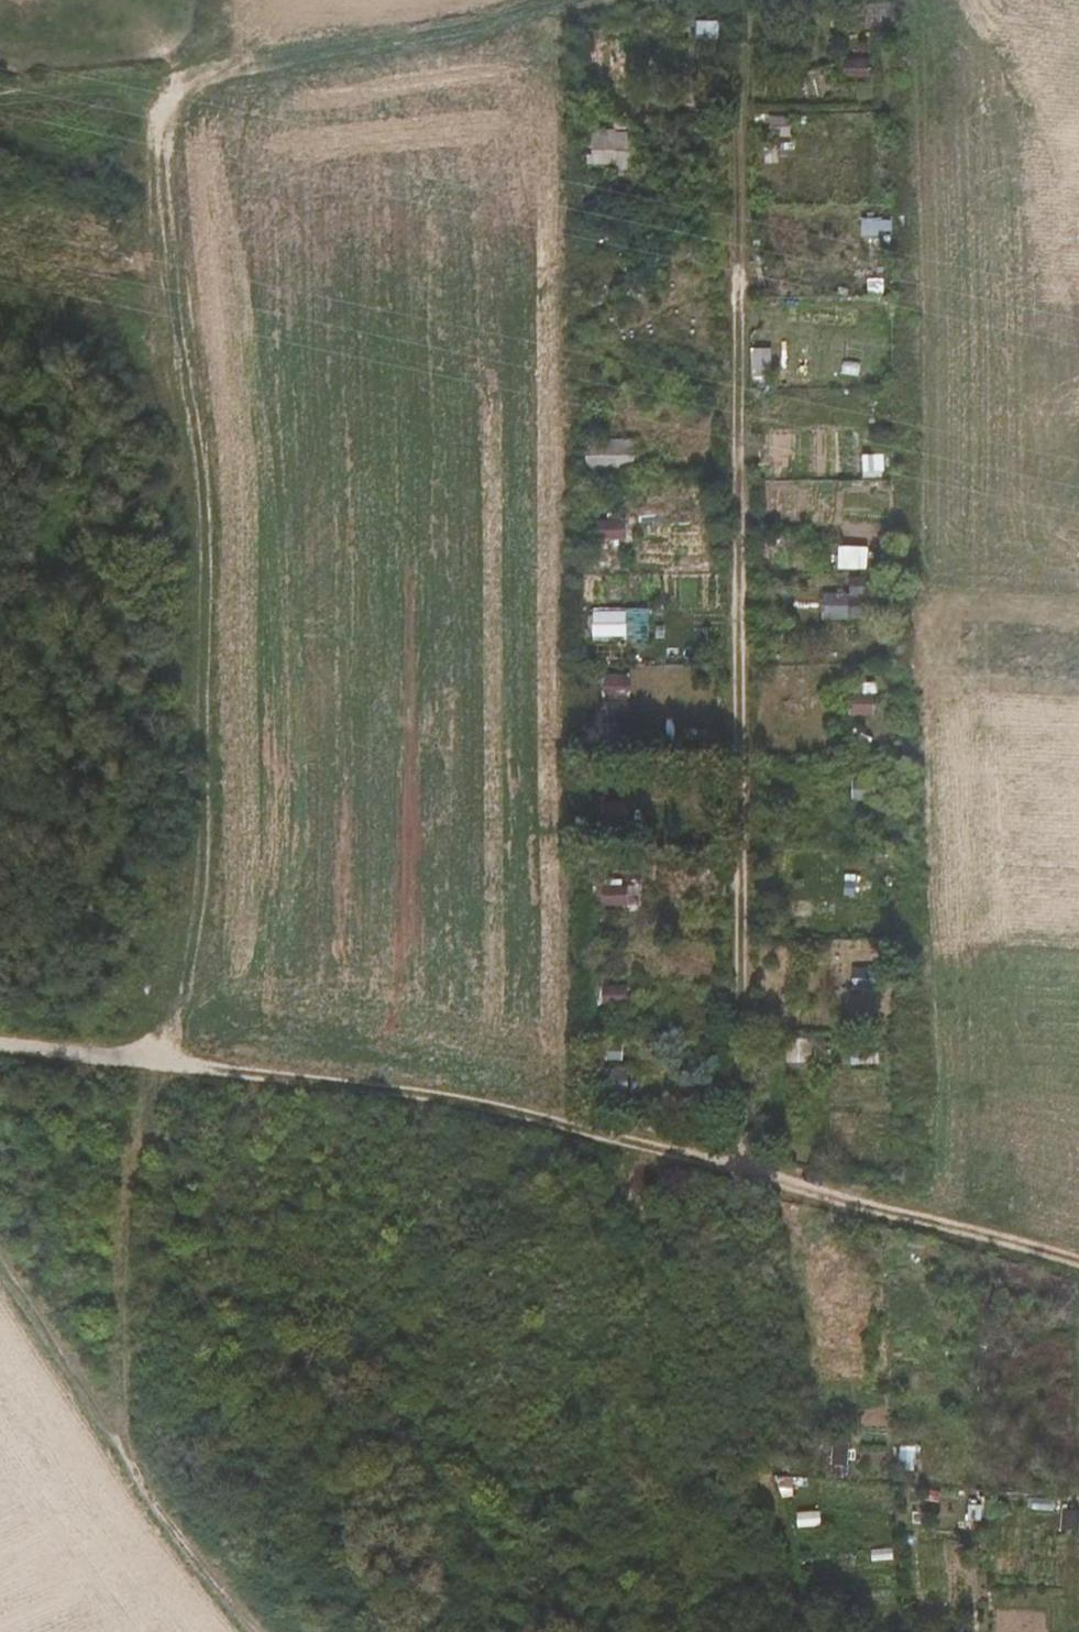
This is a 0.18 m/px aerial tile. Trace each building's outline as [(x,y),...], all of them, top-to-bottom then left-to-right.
[(594,127),(593,164),(629,165),(630,128),(594,127)] [(637,466),(637,437),(588,438),(589,467),(637,466)] [(627,516),(596,517),(597,538),(628,537),(627,516)] [(852,576),(853,615),(876,614),(875,575),(852,576)] [(825,617),(850,617),(850,591),(825,591),(825,617)] [(596,607),(595,636),(630,637),(631,608),(596,607)] [(622,702),(632,685),(615,674),(604,692),(622,702)] [(605,903),(626,905),(628,884),(607,881),(605,903)] [(605,1000),(630,1001),(631,984),(606,983),(605,1000)] [(630,1092),(632,1069),(607,1067),(606,1090),(630,1092)]
